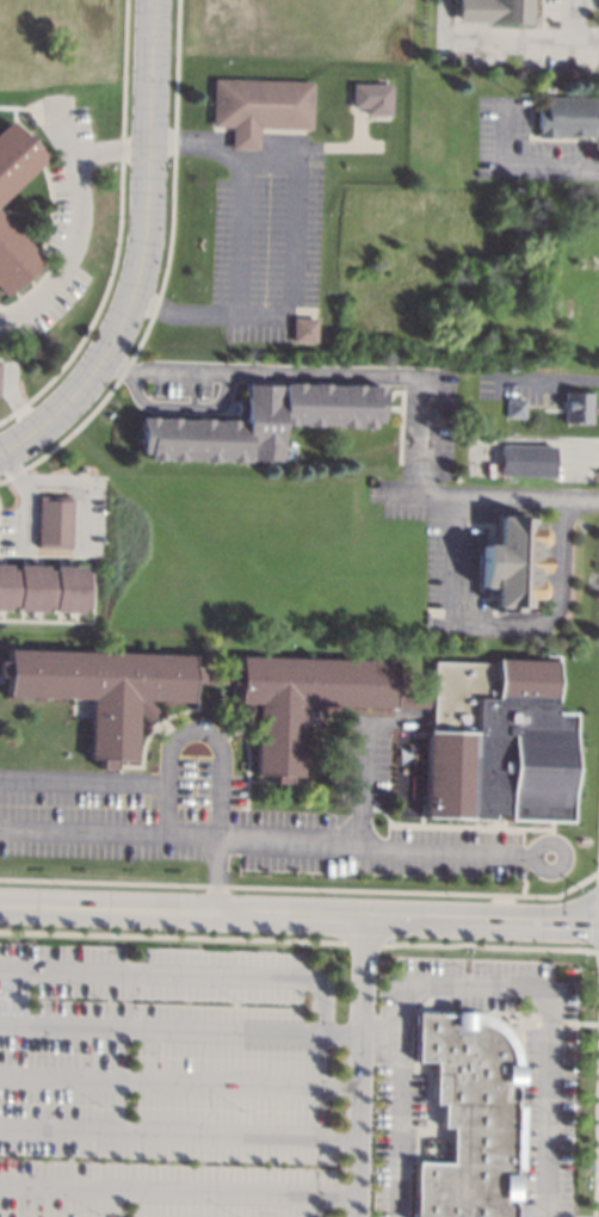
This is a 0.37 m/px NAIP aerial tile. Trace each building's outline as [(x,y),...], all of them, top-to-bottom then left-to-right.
[(456,21),(457,0),(532,0),(531,24),(487,23),(456,21)] [(313,82),(310,129),(258,126),(258,132),(258,150),(230,149),(231,131),(231,126),(211,125),(212,79),(313,82)] [(351,84),(390,85),(389,119),(368,118),(368,106),(351,106),(351,84)] [(591,98),(591,99),(598,99),(598,128),(594,128),(594,137),(555,135),(555,137),(537,137),(538,105),(544,106),(544,95),(591,98)] [(43,159),(0,200),(0,126),(7,119),(21,136),(24,134),(38,148),(36,150),(43,159)] [(1,297),(0,296),(0,217),(39,260),(24,274),(26,278),(12,291),(10,289),(1,297)] [(292,314),(313,314),(313,345),(291,344),(292,314)] [(300,383),(300,384),(311,385),(313,384),(313,383),(326,384),(326,385),(346,387),(347,384),(359,384),(359,385),(359,387),(368,387),(368,385),(369,385),(379,387),(379,388),(382,388),(379,422),(371,421),(371,427),(357,427),(358,425),(350,425),(350,428),(338,427),(338,425),(317,424),(316,426),(303,426),(303,424),(291,422),(291,426),(279,426),(278,446),(277,461),(247,459),(248,446),(246,446),(245,462),(239,462),(227,462),(227,459),(214,459),(214,461),(200,461),(200,459),(180,458),(180,461),(167,459),(167,458),(160,458),(160,459),(147,459),(148,457),(146,457),(146,452),(138,452),(140,431),(140,419),(141,418),(153,418),(153,419),(162,419),(162,418),(174,419),(174,420),(194,421),(196,419),(208,420),(221,421),(221,420),(235,421),(242,421),(242,416),(233,415),(234,399),(243,400),(243,384),(277,385),(276,400),(280,400),(282,384),(286,384),(286,383),(286,382),(300,383)] [(563,393),(593,393),(592,424),(562,422),(563,393)] [(524,409),(524,418),(506,418),(507,401),(507,400),(524,400),(524,409)] [(554,446),(552,477),(504,475),(500,475),(501,444),(554,446)] [(38,495),(70,496),(70,521),(69,548),(37,546),(36,546),(37,495),(38,495)] [(544,542),(539,545),(536,545),(535,555),(544,555),(544,572),(535,572),(533,581),(538,581),(543,587),(542,594),(538,598),(526,598),(526,610),(517,608),(517,612),(502,612),(504,608),(492,607),(492,603),(493,579),(487,579),(487,588),(477,588),(480,544),(495,545),(496,515),(527,517),(526,527),(539,529),(544,532),(544,542)] [(6,610),(0,610),(0,564),(8,564),(8,568),(17,569),(17,564),(31,566),(44,566),(44,570),(53,570),(53,566),(68,567),(81,567),(81,572),(87,572),(86,608),(80,607),(80,613),(66,613),(51,612),(51,607),(43,607),(43,611),(29,611),(14,611),(16,606),(7,606),(6,610)] [(6,677),(0,677),(0,662),(6,662),(7,650),(191,655),(191,666),(202,667),(202,672),(229,673),(230,668),(239,668),(240,656),(394,660),(394,672),(401,672),(400,697),(432,698),(433,661),(555,662),(552,710),(570,711),(567,821),(506,820),(506,813),(489,813),(489,818),(422,817),(422,816),(425,731),(430,731),(430,730),(430,712),(430,709),(391,708),(302,705),(300,776),(288,774),(288,784),(273,784),(273,774),(253,774),(255,710),(241,724),(230,713),(242,703),(237,702),(239,680),(229,680),(229,685),(197,684),(197,681),(191,681),(190,702),(146,699),(159,712),(147,722),(136,709),(134,759),(113,759),(113,768),(99,768),(99,759),(87,758),(88,698),(6,696),(6,677)] [(515,1207),(515,1216),(409,1216),(409,1212),(413,1212),(414,1163),(424,1165),(450,1165),(450,1162),(450,1128),(440,1128),(440,1104),(433,1104),(434,1062),(414,1061),(415,1030),(413,1030),(414,1013),(437,1014),(437,1015),(450,1015),(450,1013),(468,1014),(468,1011),(473,1012),(477,1013),(482,1014),(486,1015),(490,1018),(494,1019),(499,1023),(502,1025),(505,1028),(508,1032),(511,1036),(513,1039),(515,1044),(518,1049),(519,1052),(520,1057),(520,1062),(520,1067),(518,1067),(518,1086),(514,1086),(514,1089),(518,1089),(518,1099),(513,1099),(513,1107),(523,1108),(525,1108),(523,1170),(520,1170),(512,1170),(512,1175),(515,1175),(514,1201),(511,1201),(511,1207),(515,1207)]
